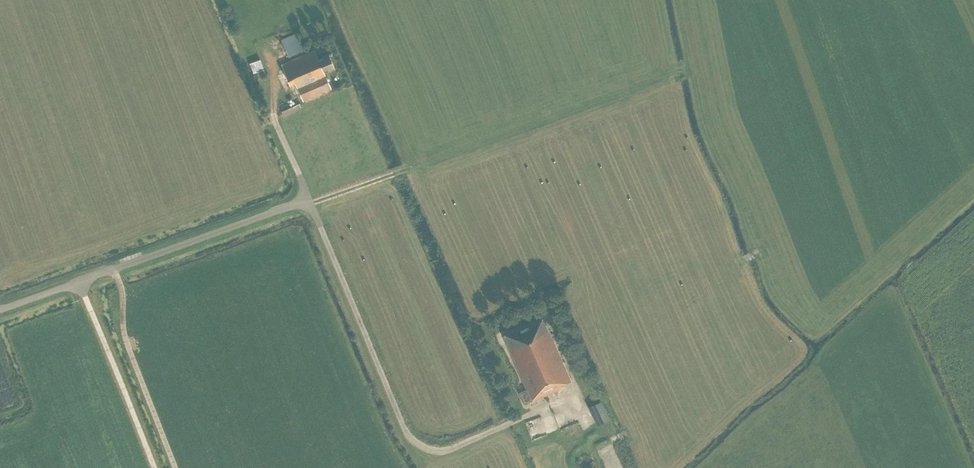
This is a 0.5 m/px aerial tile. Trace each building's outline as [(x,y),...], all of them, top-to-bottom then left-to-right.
[(298,38),(296,33),(281,39),(283,45),(289,57),(304,50),(298,38)] [(324,72),(335,68),(329,54),(318,59),(314,50),(281,64),(290,84),(292,89),(297,87),(303,101),(331,88),(324,72)] [(264,69),(260,59),(249,63),(253,73),(264,69)] [(266,74),(264,70),(253,74),(255,78),(266,74)] [(301,107),(299,103),(281,111),(283,115),(301,107)] [(561,385),(571,381),(559,354),(563,352),(559,343),(555,344),(544,318),(503,335),(527,389),(519,393),(524,404),(533,400),(534,403),(537,402),(535,399),(562,388),(561,385)] [(0,390),(0,402),(3,408),(15,403),(8,386),(0,390)] [(588,407),(594,419),(597,425),(609,420),(600,401),(588,407)] [(610,449),(617,464),(622,461),(615,446),(610,449)]
